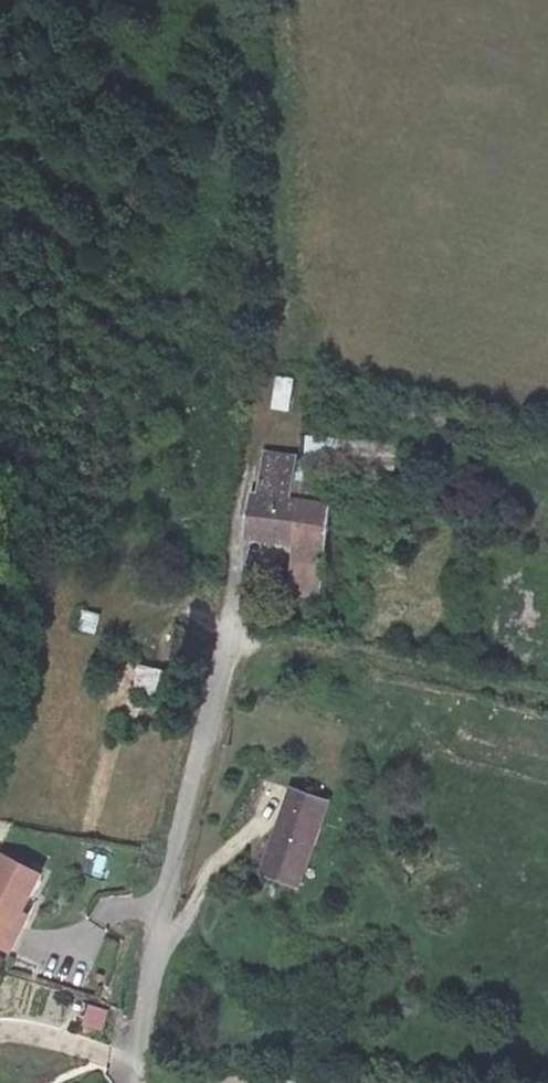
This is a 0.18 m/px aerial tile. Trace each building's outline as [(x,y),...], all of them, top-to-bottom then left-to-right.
[(290,412),(294,377),(275,376),(272,410),(290,412)] [(330,452),(331,437),(307,435),(305,450),(330,452)] [(394,469),(397,446),(383,444),(380,468),(394,469)] [(238,557),(288,565),(294,525),(282,523),(284,506),(286,497),(257,493),(253,520),(245,518),(238,557)] [(294,525),(288,565),(287,616),(321,620),(324,526),(310,523),(310,510),(284,506),(282,523),(294,525)] [(82,609),(78,630),(96,634),(101,613),(82,609)] [(137,663),(130,687),(159,695),(166,670),(137,663)] [(326,814),(283,799),(256,885),(298,899),(326,814)] [(0,865),(0,954),(8,958),(43,886),(0,865)] [(106,1029),(108,1007),(85,1005),(83,1028),(106,1029)]
